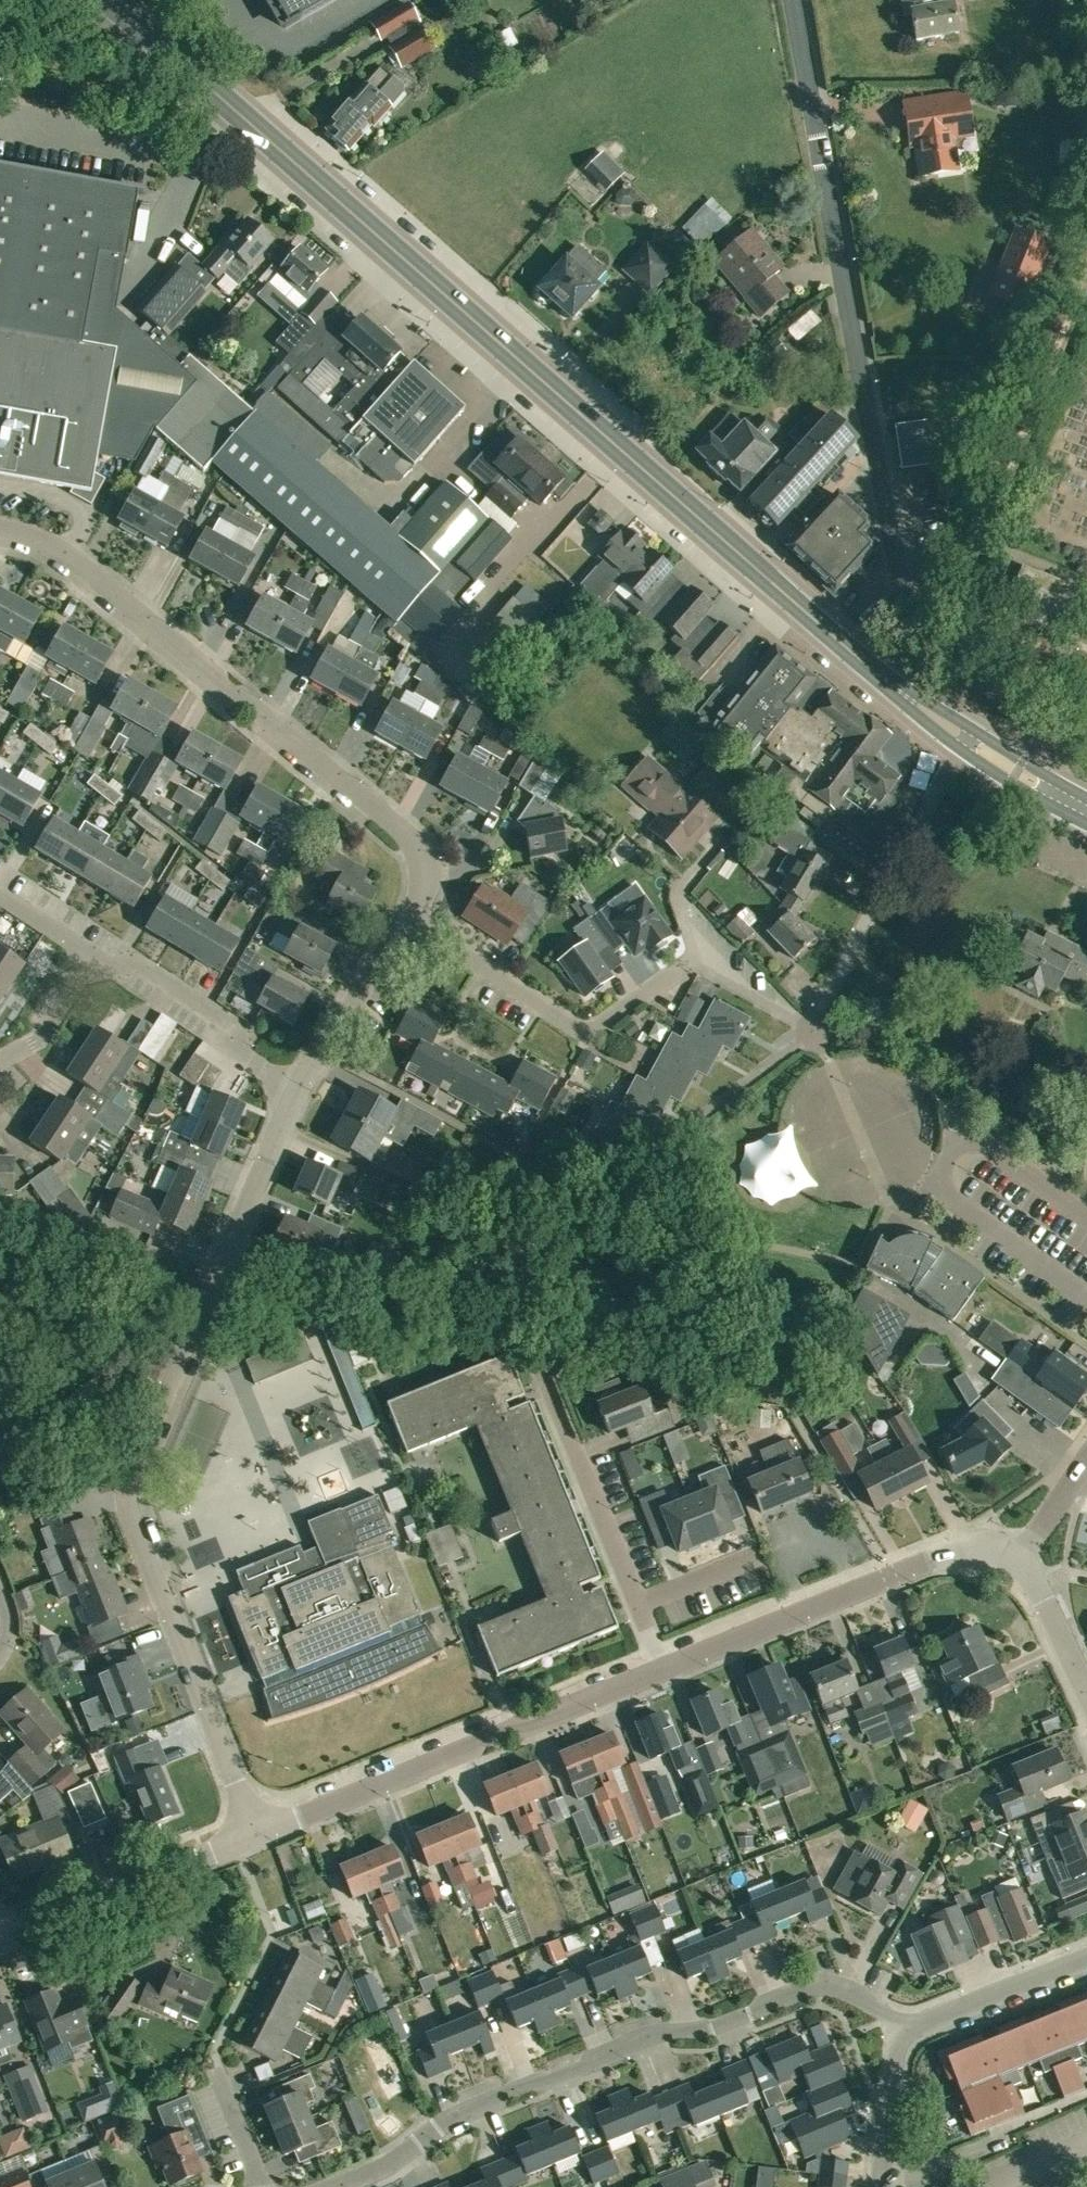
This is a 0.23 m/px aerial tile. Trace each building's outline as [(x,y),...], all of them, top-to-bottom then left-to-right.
[(291,25),(335,0),(277,0),(291,25)] [(912,15),(916,41),(958,34),(952,0),(903,0),(903,2),(909,1),(912,15)] [(371,24),(381,42),(419,19),(409,1),(371,24)] [(420,28),(388,47),(401,69),(437,48),(423,26),(420,28)] [(349,150),(372,125),(374,126),(378,121),(383,121),(387,116),(386,112),(391,107),(390,106),(403,91),(403,86),(381,66),(365,85),(365,84),(325,129),(349,150)] [(972,134),(965,89),(901,98),(909,149),(915,148),(920,176),(938,173),(937,170),(951,168),(947,138),(972,134)] [(584,169),(585,170),(606,192),(625,173),(603,151),(584,169)] [(71,486),(69,491),(90,503),(104,477),(93,471),(96,458),(134,464),(143,446),(154,427),(155,429),(178,448),(204,471),(214,459),(254,413),(251,410),(244,404),(231,393),(228,390),(220,382),(192,356),(170,336),(158,327),(157,328),(156,328),(146,341),(142,337),(115,313),(116,311),(138,191),(0,167),(0,474),(71,486)] [(238,287),(255,268),(250,264),(272,240),(249,219),(233,238),(231,236),(203,266),(216,278),(222,272),(238,287)] [(1014,227),(987,296),(1025,312),(1052,242),(1014,227)] [(760,317),(788,293),(773,275),(783,267),(751,229),(716,260),(747,296),(744,298),(760,317)] [(671,266),(647,244),(625,269),(650,290),(671,266)] [(597,287),(594,285),(607,271),(577,245),(540,288),(541,289),(540,291),(539,293),(540,295),(541,297),(542,298),(544,299),(546,299),(547,299),(549,298),(550,297),(563,308),(561,310),(568,317),(570,315),(571,316),(597,287)] [(326,270),(300,247),(277,272),(310,302),(302,312),(316,324),(317,324),(336,302),(322,289),(320,291),(313,285),(326,270)] [(157,323),(168,333),(206,288),(175,261),(135,307),(157,323)] [(391,345),(393,337),(382,328),(374,330),(361,318),(344,337),(345,338),(335,349),(334,348),(326,357),(315,347),(327,333),(317,324),(316,324),(280,365),(290,374),(302,384),(325,359),(355,386),(332,412),(352,431),(414,362),(413,362),(411,364),(399,353),(400,352),(391,345)] [(776,339),(758,354),(760,357),(766,362),(765,363),(768,366),(786,350),(776,339)] [(414,362),(352,431),(340,444),(383,482),(400,482),(465,407),(414,362)] [(837,402),(826,391),(819,399),(822,401),(789,437),(798,445),(831,409),(837,402)] [(489,517),(499,506),(489,497),(477,511),(446,484),(413,521),(403,513),(390,529),(254,413),(214,459),(397,623),(431,584),(462,548),(487,519),(489,517)] [(753,433),(731,413),(709,437),(697,452),(709,463),(708,464),(726,481),(728,479),(740,490),(774,454),(765,445),(777,432),(765,420),(753,433)] [(850,446),(856,440),(829,416),(751,502),(778,526),(795,507),(805,516),(824,496),(814,486),(841,456),(848,462),(857,452),(850,446)] [(897,424),(904,468),(934,463),(927,420),(897,424)] [(543,456),(513,429),(500,443),(494,438),(482,453),(506,473),(487,495),(489,497),(499,506),(543,456)] [(150,438),(132,471),(144,477),(146,474),(163,444),(150,438)] [(543,456),(499,506),(511,518),(530,495),(541,505),(552,493),(559,499),(574,482),(543,456)] [(134,491),(118,520),(122,522),(120,527),(135,535),(137,531),(142,533),(158,504),(166,490),(173,478),(163,473),(158,481),(146,474),(144,477),(136,491),(134,491)] [(192,489),(173,478),(166,490),(186,501),(192,489)] [(835,592),(876,547),(863,535),(872,526),(837,494),(787,548),(835,592)] [(226,508),(219,519),(238,530),(249,511),(240,503),(234,512),(226,508)] [(178,515),(158,504),(142,533),(166,547),(182,518),(178,515)] [(602,533),(613,520),(602,510),(591,523),(602,533)] [(249,511),(238,530),(258,540),(264,528),(245,517),(249,511)] [(508,535),(489,517),(487,519),(462,548),(482,566),(508,535)] [(639,539),(641,537),(640,533),(634,527),(630,527),(628,529),(627,527),(623,531),(622,531),(602,554),(605,557),(580,586),(602,605),(624,581),(652,550),(651,550),(649,552),(644,547),(646,545),(639,539)] [(213,573),(229,544),(205,530),(189,559),(213,573)] [(229,544),(213,573),(237,586),(253,557),(229,544)] [(482,566),(462,548),(431,584),(451,601),(482,566)] [(652,550),(624,581),(636,591),(628,600),(647,617),(664,599),(663,598),(665,596),(656,588),(673,569),(652,550)] [(1019,615),(1044,626),(1050,613),(1059,616),(1072,584),(1024,565),(1012,594),(1025,599),(1019,615)] [(284,587),(296,594),(303,581),(291,574),(284,587)] [(288,609),(271,639),(296,653),(312,622),(302,616),(308,606),(305,605),(315,588),(303,581),(296,594),(288,609)] [(451,601),(431,584),(397,623),(390,630),(391,632),(423,659),(464,612),(451,601)] [(328,621),(344,593),(331,585),(315,613),(328,621)] [(664,599),(647,617),(657,626),(663,620),(677,632),(671,639),(682,649),(683,650),(710,620),(705,615),(714,605),(692,586),(673,607),(664,599)] [(16,599),(0,590),(0,628),(16,599)] [(271,639),(288,609),(264,595),(247,626),(271,639)] [(14,638),(23,643),(41,613),(16,599),(0,628),(0,657),(3,652),(6,654),(14,638)] [(339,636),(331,650),(328,648),(311,678),(336,692),(352,662),(361,647),(368,634),(377,619),(366,610),(349,641),(339,636)] [(669,664),(694,686),(738,636),(720,619),(715,624),(710,620),(683,650),(682,649),(669,664)] [(71,669),(88,639),(63,626),(46,656),(71,669)] [(368,634),(361,647),(373,655),(381,641),(368,634)] [(112,653),(88,639),(71,669),(95,683),(112,653)] [(825,821),(834,809),(835,809),(847,792),(882,818),(885,818),(896,803),(895,798),(888,793),(899,778),(903,781),(910,767),(911,753),(906,739),(897,744),(891,736),(833,692),(818,679),(776,645),(731,701),(717,691),(699,713),(712,724),(704,735),(744,767),(746,765),(761,776),(774,760),(783,767),(775,777),(786,786),(784,789),(825,821)] [(352,662),(336,692),(361,706),(377,676),(371,672),(379,658),(361,647),(352,662)] [(438,673),(422,664),(414,678),(421,681),(432,688),(438,673)] [(22,711),(42,675),(28,667),(7,703),(22,711)] [(120,752),(153,693),(128,678),(111,710),(122,715),(120,720),(127,724),(121,735),(119,734),(110,750),(118,755),(120,752)] [(42,694),(53,700),(62,685),(50,679),(42,694)] [(414,694),(425,701),(432,688),(421,681),(414,694)] [(74,693),(62,685),(53,700),(66,707),(74,693)] [(432,688),(425,701),(438,708),(446,693),(433,686),(432,688)] [(130,761),(139,745),(138,744),(146,729),(160,736),(177,707),(153,693),(120,752),(118,755),(130,761)] [(401,745),(417,716),(393,702),(376,732),(401,745)] [(469,735),(482,713),(470,706),(457,729),(469,735)] [(0,709),(0,722),(3,724),(8,714),(0,709)] [(417,716),(401,745),(425,759),(442,729),(417,716)] [(77,745),(92,753),(106,727),(92,719),(77,745)] [(45,735),(31,723),(24,733),(37,744),(45,735)] [(200,777),(218,746),(193,732),(176,763),(200,777)] [(478,748),(489,754),(498,739),(486,733),(478,748)] [(58,746),(45,734),(45,735),(38,744),(51,755),(58,746)] [(510,746),(498,739),(489,754),(502,761),(510,746)] [(218,746),(200,777),(224,791),(242,760),(218,746)] [(128,790),(141,797),(164,759),(151,752),(128,790)] [(523,752),(509,776),(521,782),(535,758),(523,752)] [(465,799),(482,768),(457,754),(440,785),(465,799)] [(521,782),(519,786),(530,793),(531,792),(548,767),(536,756),(535,758),(521,782)] [(15,781),(16,781),(22,770),(0,757),(0,807),(15,781)] [(176,766),(164,759),(141,797),(154,804),(176,766)] [(666,810),(681,794),(668,783),(672,778),(660,768),(657,772),(644,761),(623,784),(651,809),(657,802),(666,810)] [(506,782),(482,768),(465,799),(490,812),(506,782)] [(108,785),(95,774),(95,773),(87,783),(101,795),(108,785)] [(16,781),(15,781),(0,807),(0,813),(23,826),(40,795),(16,781)] [(122,796),(108,786),(109,785),(101,795),(115,806),(122,796)] [(192,792),(180,785),(172,800),(183,806),(192,792)] [(265,832),(282,801),(258,787),(240,818),(265,832)] [(681,794),(666,810),(650,829),(680,855),(706,825),(694,813),(701,804),(684,790),(681,794)] [(192,792),(183,806),(196,813),(204,799),(192,792)] [(525,826),(531,857),(566,850),(560,819),(563,814),(531,792),(530,793),(534,796),(517,821),(525,826)] [(275,841),(277,843),(279,839),(290,846),(307,815),(282,801),(265,832),(256,846),(249,860),(260,867),(269,853),(275,841)] [(180,812),(169,806),(163,817),(173,824),(180,812)] [(212,807),(193,840),(208,848),(226,815),(212,807)] [(153,820),(140,810),(133,819),(146,830),(153,820)] [(240,823),(226,815),(208,848),(222,856),(240,823)] [(59,863),(77,833),(52,818),(34,848),(59,863)] [(167,832),(153,820),(146,830),(160,841),(167,832)] [(827,865),(805,851),(810,843),(783,825),(773,843),(788,853),(777,871),(786,877),(780,888),(788,893),(781,904),(782,905),(795,912),(802,901),(804,903),(827,865)] [(77,833),(59,863),(83,878),(101,847),(77,833)] [(244,839),(237,853),(249,860),(256,846),(244,839)] [(101,847),(83,878),(108,892),(126,862),(101,847)] [(151,877),(142,872),(149,860),(134,851),(127,863),(126,862),(108,892),(133,907),(151,877)] [(361,917),(375,892),(360,884),(364,876),(356,871),(359,866),(332,852),(319,877),(336,886),(327,902),(344,911),(346,909),(361,917)] [(217,870),(203,859),(196,869),(209,880),(217,870)] [(257,871),(248,866),(240,880),(249,885),(257,871)] [(231,881),(217,870),(210,880),(224,891),(231,881)] [(258,908),(266,898),(252,887),(244,897),(258,908)] [(507,943),(523,918),(537,927),(550,907),(523,889),(514,903),(494,889),(491,893),(482,887),(464,915),(507,943)] [(287,904),(275,898),(269,910),(280,916),(287,904)] [(589,918),(610,946),(615,952),(627,944),(632,951),(642,943),(648,951),(671,935),(644,898),(621,914),(612,902),(598,912),(591,917),(589,918)] [(172,944),(190,914),(165,899),(147,929),(172,944)] [(590,901),(583,905),(591,917),(598,912),(590,901)] [(792,918),(795,912),(782,905),(781,904),(779,907),(770,916),(778,923),(768,933),(793,959),(813,940),(792,918)] [(334,946),(321,938),(327,927),(312,918),(291,906),(276,932),(291,940),(285,952),(319,972),(334,946)] [(190,914),(172,944),(196,958),(214,928),(190,914)] [(585,996),(593,990),(595,993),(604,986),(602,984),(610,978),(602,967),(603,966),(602,957),(600,954),(610,946),(589,918),(589,917),(573,928),(584,944),(565,957),(571,966),(560,974),(572,984),(575,981),(585,996)] [(736,918),(726,928),(742,944),(752,935),(736,918)] [(1085,977),(1086,973),(1086,954),(1078,949),(1078,948),(1047,933),(1042,942),(1026,935),(1026,936),(1008,927),(994,953),(1012,963),(1009,970),(1020,977),(1014,988),(1036,1000),(1042,988),(1054,994),(1063,977),(1086,989),(1086,978),(1085,977)] [(214,928),(196,958),(221,973),(239,943),(214,928)] [(9,986),(24,964),(0,948),(0,980),(9,986)] [(254,985),(265,990),(258,1003),(292,1022),(306,995),(252,966),(259,955),(247,948),(233,973),(254,985)] [(0,980),(0,1001),(9,986),(0,980)] [(749,1018),(715,999),(698,1030),(723,1044),(723,1045),(732,1050),(749,1018)] [(445,1018),(412,1000),(412,1001),(396,1033),(418,1046),(423,1037),(432,1041),(445,1018)] [(127,1043),(129,1045),(138,1051),(154,1026),(143,1019),(127,1043)] [(698,1030),(689,1025),(689,1024),(681,1039),(672,1034),(663,1050),(697,1070),(706,1075),(723,1045),(723,1044),(698,1030)] [(121,1057),(127,1049),(97,1029),(82,1051),(124,1079),(133,1065),(121,1057)] [(432,1041),(423,1037),(418,1046),(409,1063),(419,1068),(414,1075),(438,1088),(458,1055),(432,1041)] [(585,1049),(577,1064),(588,1071),(597,1056),(585,1049)] [(663,1050),(646,1082),(680,1101),(697,1070),(663,1050)] [(119,1087),(124,1079),(82,1051),(67,1073),(104,1098),(98,1107),(125,1125),(136,1131),(143,1121),(113,1102),(121,1088),(119,1087)] [(487,1071),(458,1055),(443,1082),(451,1086),(447,1092),(470,1104),(487,1071)] [(556,1077),(523,1060),(510,1083),(520,1089),(517,1097),(539,1110),(556,1077)] [(488,1071),(470,1104),(493,1117),(496,1110),(507,1115),(520,1089),(488,1071)] [(670,1096),(636,1077),(620,1107),(643,1121),(653,1126),(670,1096)] [(563,1115),(574,1095),(561,1088),(550,1108),(563,1115)] [(360,1091),(346,1115),(381,1135),(388,1122),(398,1126),(404,1115),(360,1091)] [(201,1119),(233,1133),(245,1106),(213,1092),(201,1119)] [(95,1135),(83,1127),(89,1117),(59,1097),(44,1119),(75,1139),(87,1147),(95,1135)] [(643,1121),(611,1102),(610,1102),(594,1133),(627,1152),(643,1121)] [(125,1125),(98,1107),(91,1119),(118,1136),(125,1125)] [(442,1121),(418,1108),(410,1123),(434,1137),(442,1121)] [(201,1119),(188,1113),(179,1135),(170,1131),(163,1147),(185,1157),(190,1144),(222,1158),(233,1133),(201,1119)] [(381,1135),(346,1115),(333,1140),(377,1164),(383,1153),(374,1148),(381,1135)] [(87,1147),(75,1139),(44,1119),(30,1141),(60,1161),(63,1156),(76,1165),(87,1148),(87,1147)] [(738,1181),(737,1187),(741,1189),(747,1189),(748,1195),(754,1199),(760,1201),(770,1206),(774,1209),(778,1203),(786,1201),(794,1200),(798,1194),(819,1189),(808,1178),(801,1167),(796,1151),(793,1136),(791,1126),(774,1136),(767,1137),(760,1141),(754,1145),(743,1146),(744,1159),(738,1164),(739,1173),(738,1181)] [(618,1147),(584,1128),(567,1159),(601,1178),(618,1147)] [(178,1173),(168,1195),(200,1208),(212,1182),(180,1168),(185,1157),(163,1147),(156,1163),(178,1173)] [(14,1195),(15,1160),(0,1159),(0,1195),(14,1195)] [(352,1194),(363,1170),(340,1160),(335,1172),(310,1162),(297,1191),(326,1204),(334,1186),(352,1194)] [(422,1198),(430,1181),(387,1162),(379,1180),(422,1198)] [(51,1166),(40,1174),(57,1198),(68,1190),(51,1166)] [(40,1174),(30,1182),(47,1205),(57,1198),(40,1174)] [(189,1233),(200,1208),(168,1195),(165,1202),(154,1197),(152,1201),(121,1188),(108,1217),(153,1236),(160,1221),(189,1233)] [(331,1253),(343,1227),(319,1217),(314,1229),(286,1216),(273,1247),(306,1261),(313,1245),(331,1253)] [(930,1245),(934,1238),(932,1237),(926,1234),(919,1232),(911,1231),(904,1232),(897,1234),(891,1237),(885,1241),(883,1243),(880,1241),(881,1238),(880,1238),(865,1269),(910,1290),(910,1289),(913,1292),(953,1321),(984,1278),(983,1277),(982,1278),(944,1250),(945,1250),(944,1249),(941,1253),(930,1245)] [(78,1237),(46,1236),(46,1249),(78,1250),(78,1237)] [(845,1321),(849,1329),(869,1340),(874,1338),(878,1330),(886,1334),(899,1312),(890,1307),(891,1305),(862,1289),(845,1321)] [(362,1430),(376,1424),(336,1326),(322,1332),(362,1430)] [(245,1359),(255,1382),(313,1359),(303,1336),(245,1359)] [(1073,1407),(1082,1393),(1085,1395),(1086,1393),(1086,1374),(1077,1366),(1080,1361),(1067,1352),(1064,1356),(1056,1350),(1049,1359),(1022,1340),(1007,1360),(1073,1407)] [(373,1354),(352,1363),(359,1380),(380,1371),(373,1354)] [(508,1355),(387,1404),(407,1453),(484,1422),(483,1417),(507,1407),(505,1402),(524,1395),(508,1355)] [(1073,1407),(1005,1359),(990,1380),(1057,1429),(1073,1407)] [(687,1386),(697,1382),(693,1368),(685,1367),(682,1386),(687,1386)] [(952,1380),(968,1407),(978,1397),(964,1373),(952,1380)] [(623,1395),(599,1404),(610,1433),(623,1427),(625,1427),(630,1441),(649,1434),(673,1425),(661,1395),(647,1401),(642,1387),(623,1395)] [(997,1417),(998,1416),(996,1415),(981,1400),(970,1410),(978,1418),(960,1437),(963,1439),(942,1451),(954,1475),(982,1461),(989,1457),(994,1463),(1009,1449),(1002,1442),(985,1426),(995,1416),(997,1417)] [(601,1578),(530,1403),(509,1411),(507,1407),(483,1417),(484,1422),(520,1509),(491,1521),(499,1542),(528,1530),(555,1597),(601,1578)] [(904,1413),(889,1422),(905,1448),(920,1439),(904,1413)] [(863,1439),(853,1423),(839,1432),(839,1431),(838,1431),(833,1422),(816,1432),(821,1442),(822,1441),(843,1477),(860,1467),(853,1455),(860,1451),(863,1439)] [(761,1512),(811,1491),(799,1461),(797,1461),(788,1439),(760,1450),(769,1473),(748,1482),(761,1512)] [(926,1482),(910,1450),(895,1457),(886,1439),(877,1443),(903,1494),(926,1482)] [(903,1494),(877,1443),(868,1448),(877,1466),(859,1475),(875,1508),(903,1494)] [(642,1476),(631,1449),(619,1454),(629,1481),(642,1476)] [(737,1494),(725,1465),(698,1476),(705,1493),(689,1499),(705,1540),(711,1538),(715,1541),(725,1537),(726,1532),(732,1530),(720,1501),(737,1494)] [(390,1512),(406,1505),(398,1486),(383,1493),(390,1512)] [(663,1490),(639,1499),(650,1529),(668,1522),(679,1551),(686,1548),(689,1552),(699,1548),(700,1542),(705,1540),(689,1499),(670,1507),(663,1490)] [(236,1570),(244,1591),(229,1597),(266,1688),(263,1689),(273,1718),(276,1717),(326,1702),(374,1683),(420,1661),(440,1650),(426,1622),(424,1623),(388,1534),(393,1532),(377,1495),(340,1508),(307,1522),(317,1546),(303,1552),(300,1544),(236,1570)] [(67,1505),(41,1516),(49,1536),(55,1533),(70,1570),(99,1559),(92,1540),(95,1538),(87,1519),(75,1524),(67,1505)] [(410,1543),(421,1539),(414,1523),(404,1528),(410,1543)] [(450,1526),(425,1536),(438,1568),(464,1559),(450,1526)] [(70,1570),(52,1578),(61,1601),(79,1594),(84,1606),(77,1609),(91,1645),(120,1633),(113,1617),(122,1614),(114,1595),(117,1594),(109,1574),(106,1575),(99,1559),(70,1570)] [(602,1587),(481,1636),(497,1676),(618,1627),(602,1587)] [(28,1588),(14,1594),(20,1610),(35,1605),(28,1588)] [(959,1680),(968,1677),(977,1698),(1009,1684),(991,1645),(984,1648),(974,1628),(942,1643),(949,1659),(938,1664),(948,1685),(959,1680)] [(885,1678),(873,1683),(880,1702),(888,1724),(917,1713),(909,1692),(909,1693),(900,1672),(915,1666),(903,1638),(900,1639),(899,1635),(886,1641),(887,1644),(874,1650),(885,1678)] [(67,1661),(58,1637),(40,1644),(49,1667),(67,1661)] [(101,1696),(82,1704),(92,1730),(111,1722),(153,1705),(147,1690),(142,1680),(147,1678),(137,1654),(115,1663),(117,1667),(93,1676),(100,1695),(101,1696)] [(847,1716),(840,1698),(856,1692),(855,1687),(849,1670),(851,1668),(847,1658),(827,1666),(828,1668),(811,1676),(830,1723),(847,1716)] [(779,1665),(749,1677),(769,1726),(810,1709),(798,1680),(787,1685),(779,1665)] [(29,1745),(9,1763),(29,1787),(56,1763),(45,1751),(64,1731),(28,1689),(1,1712),(29,1745)] [(718,1690),(694,1700),(708,1736),(729,1728),(738,1753),(754,1746),(747,1729),(743,1731),(731,1702),(724,1705),(718,1690)] [(880,1702),(853,1712),(862,1735),(888,1724),(880,1702)] [(661,1713),(638,1722),(652,1758),(670,1751),(678,1769),(697,1818),(720,1809),(718,1803),(693,1741),(683,1745),(675,1725),(667,1729),(661,1713)] [(139,1719),(127,1723),(132,1736),(144,1731),(139,1719)] [(609,1770),(625,1763),(613,1733),(586,1744),(609,1800),(626,1841),(640,1836),(624,1792),(618,1795),(609,1770)] [(787,1733),(762,1743),(778,1783),(804,1773),(787,1733)] [(754,1746),(738,1753),(755,1793),(778,1783),(762,1743),(754,1746)] [(586,1744),(575,1748),(573,1744),(561,1749),(563,1753),(560,1754),(572,1784),(578,1800),(593,1794),(597,1804),(594,1805),(603,1826),(617,1821),(586,1744)] [(716,1774),(732,1768),(722,1744),(707,1751),(716,1774)] [(144,1772),(134,1747),(115,1755),(120,1766),(119,1766),(131,1795),(136,1793),(149,1824),(179,1812),(160,1766),(144,1772)] [(1021,1787),(998,1796),(1008,1819),(1044,1804),(1039,1791),(1067,1780),(1055,1749),(1013,1766),(1021,1787)] [(13,1789),(23,1800),(31,1794),(33,1793),(29,1787),(9,1763),(0,1774),(0,1801),(10,1792),(13,1789)] [(638,1763),(622,1769),(647,1833),(663,1826),(638,1763)] [(549,1823),(543,1825),(533,1800),(548,1794),(536,1764),(511,1775),(532,1831),(541,1855),(541,1856),(559,1849),(549,1823)] [(46,1782),(50,1786),(54,1782),(61,1794),(78,1780),(66,1765),(46,1782)] [(522,1836),(532,1831),(511,1775),(485,1785),(497,1815),(511,1809),(522,1836)] [(84,1829),(106,1819),(91,1782),(68,1792),(84,1829)] [(33,1793),(31,1794),(40,1812),(51,1807),(56,1819),(16,1835),(19,1841),(2,1848),(15,1878),(57,1861),(58,1863),(74,1856),(59,1828),(74,1822),(55,1784),(33,1793)] [(1086,1841),(1086,1818),(1085,1812),(1061,1821),(1056,1808),(1030,1818),(1040,1844),(1057,1838),(1062,1851),(1086,1841)] [(469,1815),(443,1826),(465,1880),(476,1876),(470,1861),(466,1851),(481,1845),(469,1815)] [(443,1826),(417,1836),(429,1866),(444,1860),(448,1870),(454,1885),(465,1881),(465,1880),(443,1826)] [(593,1828),(579,1834),(585,1849),(599,1843),(593,1828)] [(1052,1872),(1062,1899),(1086,1889),(1086,1884),(1083,1873),(1086,1872),(1086,1841),(1062,1851),(1046,1858),(1052,1872)] [(394,1892),(390,1882),(405,1876),(392,1846),(367,1857),(389,1912),(400,1907),(394,1892)] [(854,1849),(832,1888),(879,1915),(888,1900),(902,1908),(922,1873),(898,1860),(892,1871),(854,1849)] [(370,1905),(374,1904),(379,1916),(386,1913),(389,1912),(367,1857),(341,1867),(353,1897),(365,1892),(370,1905)] [(1021,1889),(1020,1889),(1015,1878),(995,1886),(996,1890),(981,1896),(986,1909),(966,1916),(979,1948),(999,1940),(999,1941),(1012,1936),(1014,1941),(1038,1932),(1021,1889)] [(778,1891),(788,1917),(805,1910),(810,1922),(834,1913),(823,1886),(810,1891),(805,1880),(778,1891)] [(465,1881),(454,1885),(464,1907),(474,1903),(468,1889),(465,1881)] [(486,1882),(468,1889),(474,1903),(476,1909),(495,1901),(486,1882)] [(422,1888),(432,1912),(445,1907),(436,1883),(422,1888)] [(788,1917),(778,1891),(751,1902),(756,1913),(741,1919),(752,1946),(777,1936),(772,1923),(788,1917)] [(655,1903),(642,1908),(653,1935),(666,1930),(655,1903)] [(931,1929),(914,1935),(918,1946),(926,1966),(930,1975),(964,1961),(964,1960),(960,1949),(973,1944),(974,1943),(960,1907),(959,1906),(956,1907),(944,1912),(948,1921),(931,1929)] [(642,1908),(630,1913),(638,1933),(641,1940),(653,1935),(642,1908)] [(286,1912),(291,1926),(298,1923),(293,1909),(286,1912)] [(379,1916),(378,1916),(392,1949),(399,1946),(386,1913),(379,1916)] [(729,1924),(728,1920),(715,1925),(719,1934),(704,1940),(720,1979),(730,1975),(725,1962),(742,1956),(740,1951),(752,1946),(741,1919),(729,1924)] [(355,1921),(342,1926),(349,1948),(363,1943),(355,1921)] [(309,1931),(314,1943),(324,1938),(319,1927),(309,1931)] [(613,1957),(629,1995),(639,1991),(634,1979),(651,1972),(638,1941),(641,1940),(638,1933),(625,1939),(630,1950),(613,1957)] [(709,1983),(712,1982),(720,1979),(704,1940),(677,1951),(688,1977),(704,1971),(709,1983)] [(565,1967),(578,1961),(569,1941),(556,1947),(565,1967)] [(479,1955),(483,1965),(496,1959),(492,1949),(479,1955)] [(336,1990),(317,1980),(324,1968),(290,1950),(277,1974),(330,2001),(331,1999),(336,1990)] [(629,1995),(613,1957),(587,1968),(585,1963),(571,1968),(582,1995),(595,1989),(597,1994),(614,1987),(619,1999),(629,1995)] [(181,2022),(183,2016),(198,2023),(215,1984),(173,1966),(164,1987),(149,1980),(139,2004),(181,2022)] [(582,1995),(571,1968),(558,1973),(560,1979),(533,1990),(549,2029),(559,2024),(554,2012),(571,2005),(569,2000),(582,1995)] [(493,1970),(480,1975),(491,2002),(504,1997),(517,2027),(533,2020),(538,2033),(549,2029),(533,1990),(517,1996),(511,1980),(499,1985),(493,1970)] [(385,2008),(370,1972),(354,1979),(369,2015),(385,2008)] [(330,2001),(277,1974),(266,1997),(300,2015),(306,2002),(336,2018),(343,2005),(331,1999),(330,2001)] [(120,2017),(142,1986),(127,1975),(105,2006),(120,2017)] [(418,1981),(423,1993),(437,1987),(432,1975),(418,1981)] [(491,2002),(480,1975),(467,1980),(479,2007),(491,2002)] [(56,1990),(27,2001),(45,2048),(52,2066),(74,2057),(71,2049),(73,2048),(85,2043),(92,2040),(76,1997),(60,2003),(56,1990)] [(1084,1993),(1070,1999),(1086,2042),(1086,2000),(1084,1993)] [(300,2015),(266,1997),(254,2021),(307,2047),(312,2036),(294,2027),(300,2015)] [(1086,2042),(1070,1999),(1058,2004),(1061,2012),(1044,2019),(1074,2094),(1084,2090),(1073,2061),(1082,2058),(1077,2046),(1086,2042)] [(21,2040),(6,2003),(0,2005),(0,2049),(21,2040)] [(389,2012),(396,2028),(403,2025),(401,2019),(403,2014),(409,2012),(405,2005),(389,2012)] [(460,2019),(457,2010),(448,2013),(452,2023),(453,2022),(463,2049),(480,2043),(484,2054),(496,2050),(480,2011),(460,2019)] [(1074,2094),(1044,2019),(1027,2026),(1024,2018),(1011,2023),(1028,2066),(1039,2061),(1044,2073),(1053,2070),(1064,2098),(1074,2094)] [(307,2047),(254,2021),(242,2045),(276,2062),(282,2049),(301,2058),(307,2047)] [(447,2056),(463,2049),(453,2022),(452,2023),(426,2034),(431,2046),(418,2051),(429,2077),(452,2068),(447,2056)] [(1028,2066),(1011,2023),(997,2028),(1001,2037),(985,2043),(1014,2118),(1024,2114),(1013,2086),(1021,2082),(1016,2070),(1028,2066)] [(985,2043),(981,2035),(967,2041),(967,2042),(968,2042),(971,2049),(959,2054),(955,2045),(937,2052),(949,2081),(955,2078),(960,2092),(997,2077),(985,2043)] [(808,2054),(801,2036),(766,2050),(780,2084),(804,2074),(801,2067),(812,2062),(808,2054)] [(832,2044),(808,2054),(812,2062),(801,2067),(804,2074),(811,2091),(841,2079),(845,2077),(832,2044)] [(710,2087),(721,2114),(749,2103),(743,2090),(756,2085),(746,2059),(721,2069),(726,2081),(710,2087)] [(24,2121),(47,2112),(29,2065),(5,2075),(24,2121)] [(274,2129),(308,2115),(303,2104),(314,2099),(310,2088),(314,2086),(308,2073),(290,2081),(295,2092),(264,2105),(274,2129)] [(1013,2119),(998,2077),(960,2092),(966,2105),(959,2107),(971,2136),(989,2128),(985,2119),(997,2115),(1000,2122),(1000,2124),(1013,2119)] [(852,2106),(841,2079),(806,2093),(813,2111),(817,2121),(852,2106)] [(102,2085),(110,2108),(123,2103),(114,2081),(102,2085)] [(721,2114),(710,2087),(693,2094),(689,2082),(668,2091),(679,2118),(689,2113),(694,2125),(721,2114)] [(679,2118),(668,2091),(652,2097),(650,2092),(633,2099),(628,2087),(618,2092),(634,2131),(661,2120),(663,2124),(679,2118)] [(784,2102),(778,2087),(763,2093),(769,2109),(784,2102)] [(595,2115),(605,2139),(606,2142),(634,2131),(618,2092),(608,2096),(613,2108),(595,2115)] [(184,2182),(184,2181),(202,2173),(190,2143),(205,2137),(188,2096),(156,2109),(169,2140),(152,2147),(160,2165),(164,2164),(173,2185),(175,2185),(177,2185),(184,2182)] [(789,2120),(804,2157),(852,2138),(843,2117),(854,2112),(852,2106),(817,2121),(813,2111),(789,2120)] [(308,2115),(274,2129),(285,2154),(311,2143),(316,2155),(340,2145),(330,2121),(313,2128),(308,2115)] [(370,2128),(365,2117),(351,2122),(356,2134),(370,2128)] [(118,2118),(97,2127),(103,2143),(107,2141),(109,2146),(116,2149),(122,2146),(125,2140),(124,2135),(125,2134),(118,2118)] [(537,2125),(553,2163),(581,2152),(569,2126),(553,2133),(548,2121),(537,2125)] [(0,2134),(0,2143),(5,2155),(30,2145),(22,2125),(0,2134)] [(553,2163),(537,2125),(527,2129),(532,2141),(515,2148),(517,2153),(502,2160),(513,2186),(529,2180),(527,2174),(553,2163)] [(100,2145),(89,2150),(94,2163),(70,2172),(76,2186),(105,2186),(100,2177),(111,2173),(100,2145)] [(608,2146),(595,2151),(606,2178),(619,2173),(608,2146)] [(595,2151),(582,2156),(593,2183),(606,2178),(595,2151)] [(820,2160),(819,2173),(848,2176),(850,2162),(832,2160),(820,2159),(820,2160)] [(513,2186),(502,2160),(481,2169),(485,2180),(469,2186),(511,2186),(513,2186)] [(716,2185),(706,2160),(687,2167),(659,2179),(662,2186),(709,2186),(716,2185)] [(807,2164),(806,2171),(819,2173),(820,2160),(817,2160),(807,2164)] [(70,2172),(46,2182),(40,2169),(28,2175),(33,2186),(76,2186),(70,2172)] [(21,2171),(0,2180),(0,2186),(28,2186),(21,2171)] [(819,2173),(817,2186),(847,2186),(848,2176),(819,2173)]
